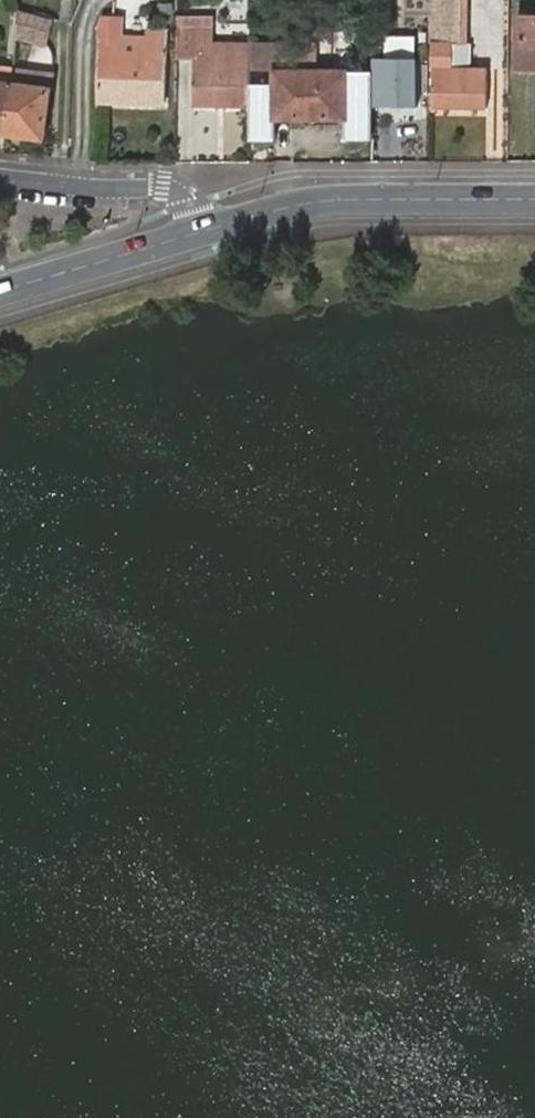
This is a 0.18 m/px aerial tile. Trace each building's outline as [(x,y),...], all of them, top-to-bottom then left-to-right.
[(430,71),(432,71),(431,108),(484,109),(485,70),(465,69),(450,69),(451,46),(460,46),(460,0),(431,0),(430,71)] [(460,46),(465,46),(471,46),(472,0),(460,0),(460,46)] [(32,14),(22,14),(17,40),(48,43),(55,20),(32,14)] [(516,14),(516,70),(534,70),(534,14),(516,14)] [(192,104),(248,105),(248,73),(249,54),(210,54),(210,19),(191,20),(181,20),(179,27),(179,58),(192,58),(192,104)] [(394,20),(390,54),(403,55),(406,22),(394,20)] [(96,100),(163,102),(165,33),(145,33),(145,37),(145,53),(117,52),(118,37),(117,22),(100,22),(96,100)] [(145,37),(118,37),(117,52),(145,53),(145,37)] [(450,69),(465,69),(465,46),(460,46),(451,46),(450,69)] [(314,50),(248,50),(249,54),(248,73),(274,74),(273,118),(344,119),(344,73),(314,72),(314,50)] [(415,57),(370,57),(369,106),(415,106),(415,57)] [(4,132),(13,70),(0,68),(0,131),(4,132)] [(13,70),(4,132),(41,137),(47,89),(22,84),(23,72),(13,70)] [(22,84),(47,89),(48,76),(23,72),(22,84)]
